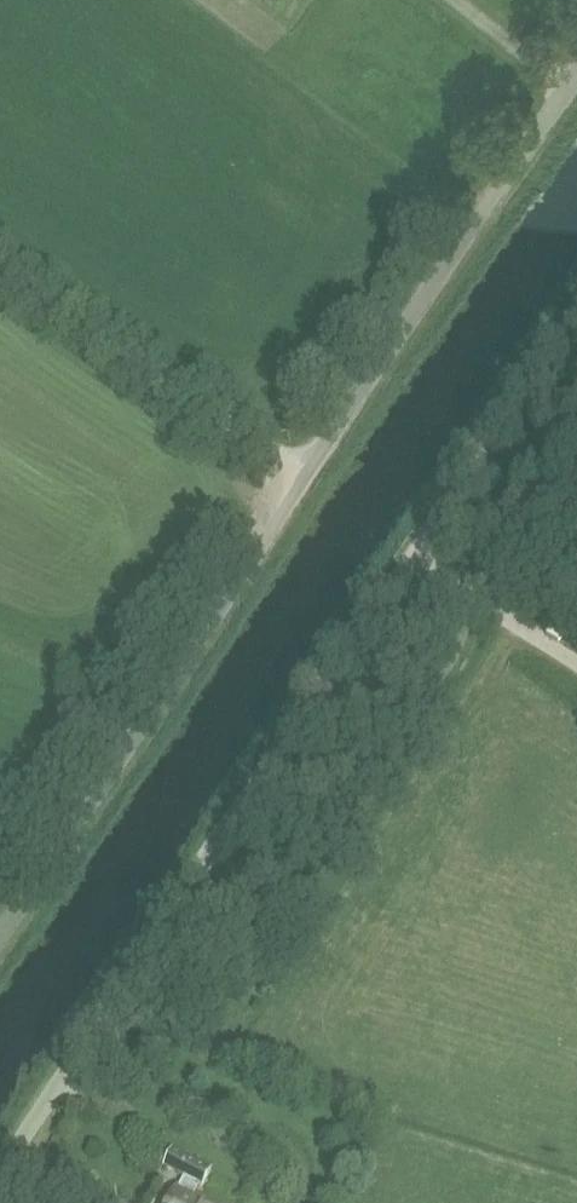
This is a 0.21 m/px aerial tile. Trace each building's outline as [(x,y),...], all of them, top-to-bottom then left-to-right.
[(175,1188),(168,1202),(215,1202),(195,1193),(197,1188),(200,1190),(209,1173),(171,1154),(163,1170),(183,1181),(178,1190),(175,1188)]
